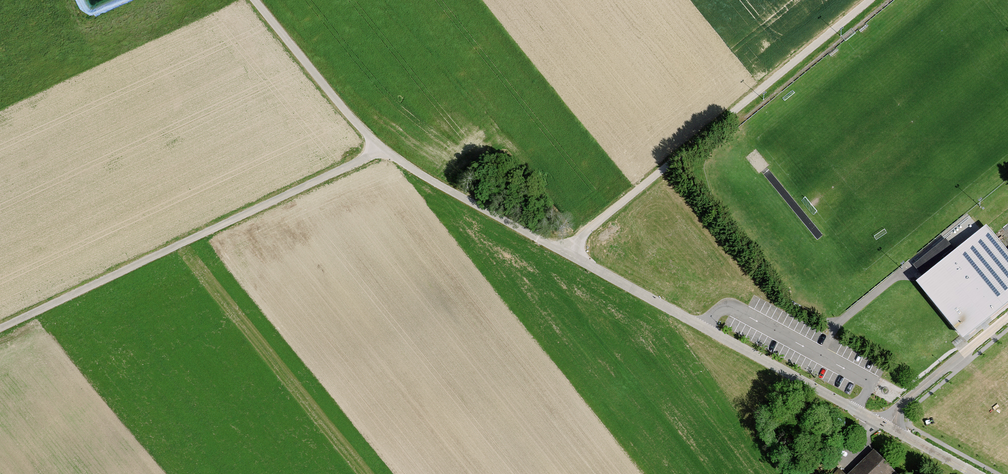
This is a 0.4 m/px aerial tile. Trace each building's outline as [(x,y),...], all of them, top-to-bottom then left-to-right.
[(916,281),(963,337),(1007,301),(1007,250),(986,224),(916,281)] [(877,453),(856,473),(899,473),(877,453)]
